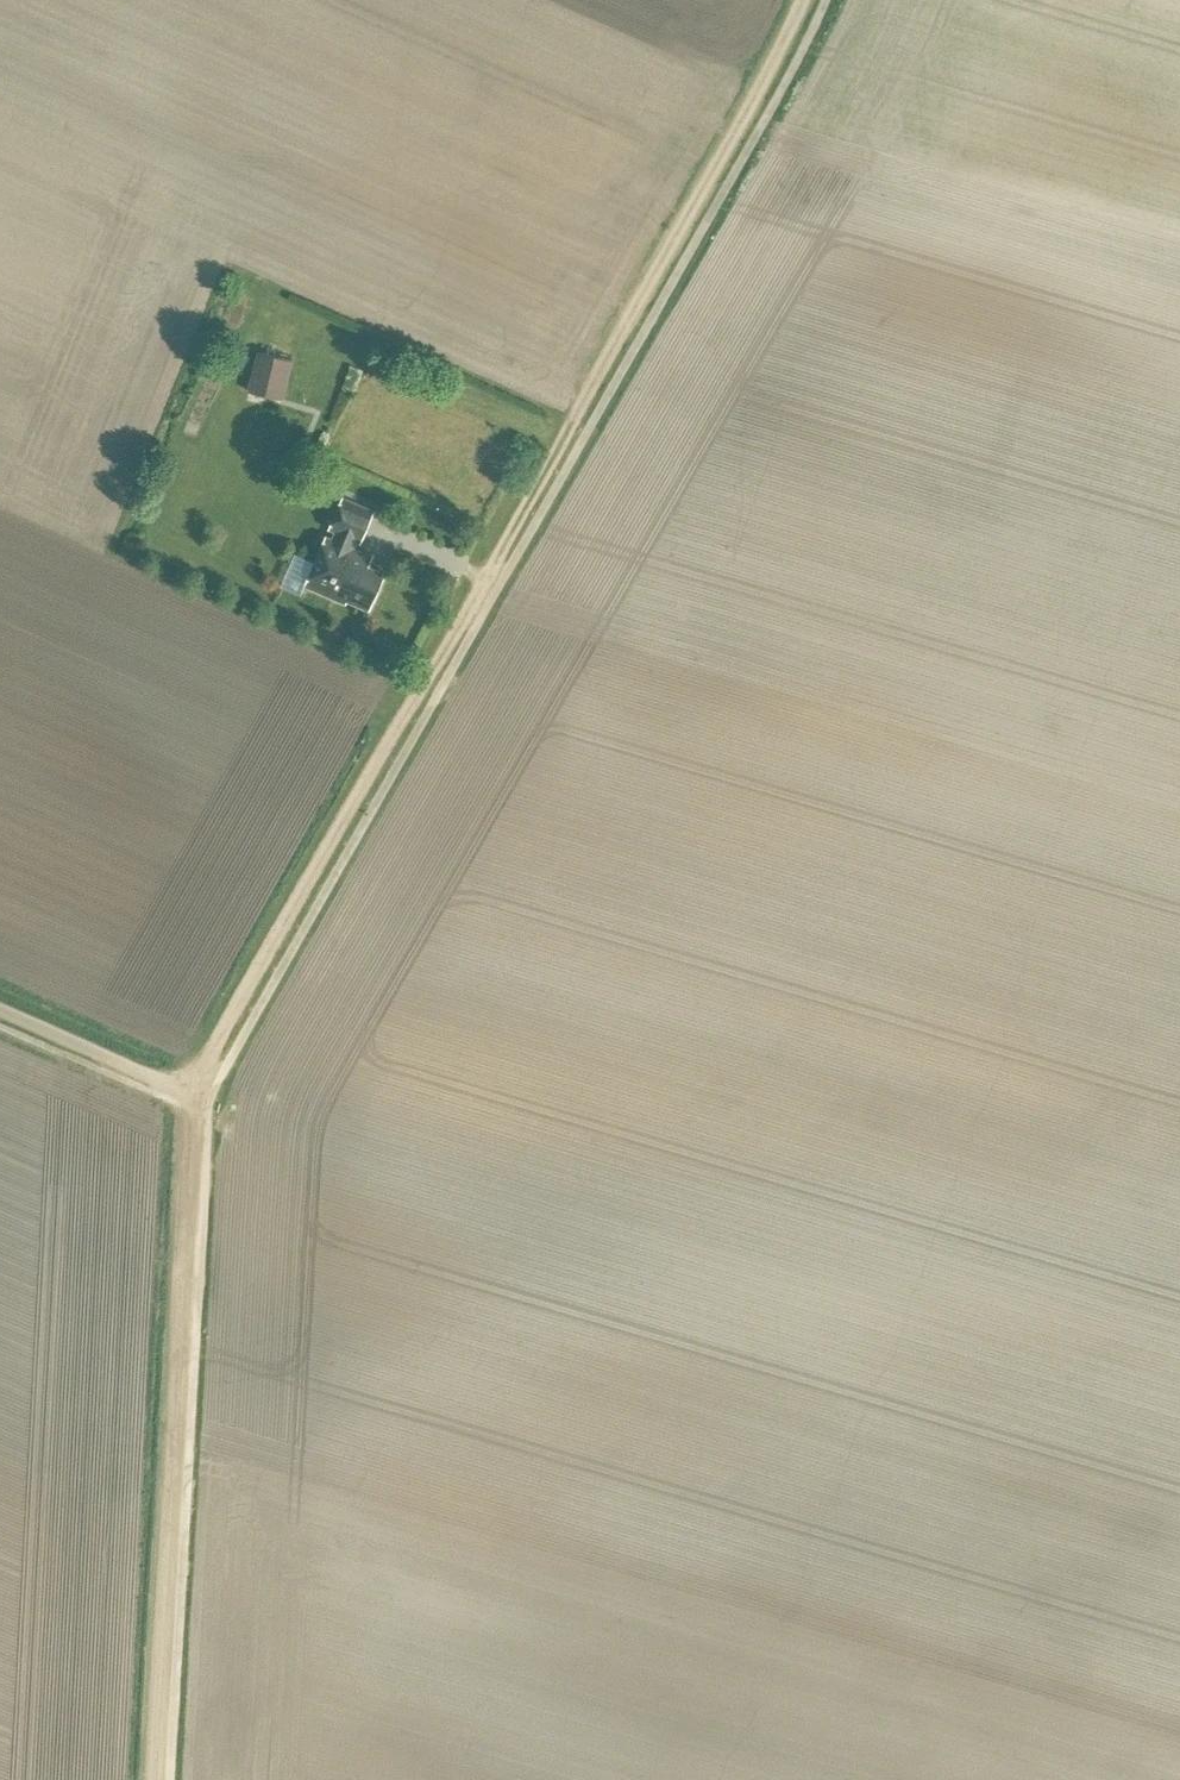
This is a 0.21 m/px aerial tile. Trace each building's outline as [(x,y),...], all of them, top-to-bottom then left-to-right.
[(258,351),(249,390),(283,398),(292,359),(258,351)] [(334,538),(327,535),(305,584),(346,602),(347,599),(369,609),(385,572),(364,562),(368,554),(354,548),(358,540),(361,541),(374,510),(343,497),(330,528),(337,531),(334,538)]
